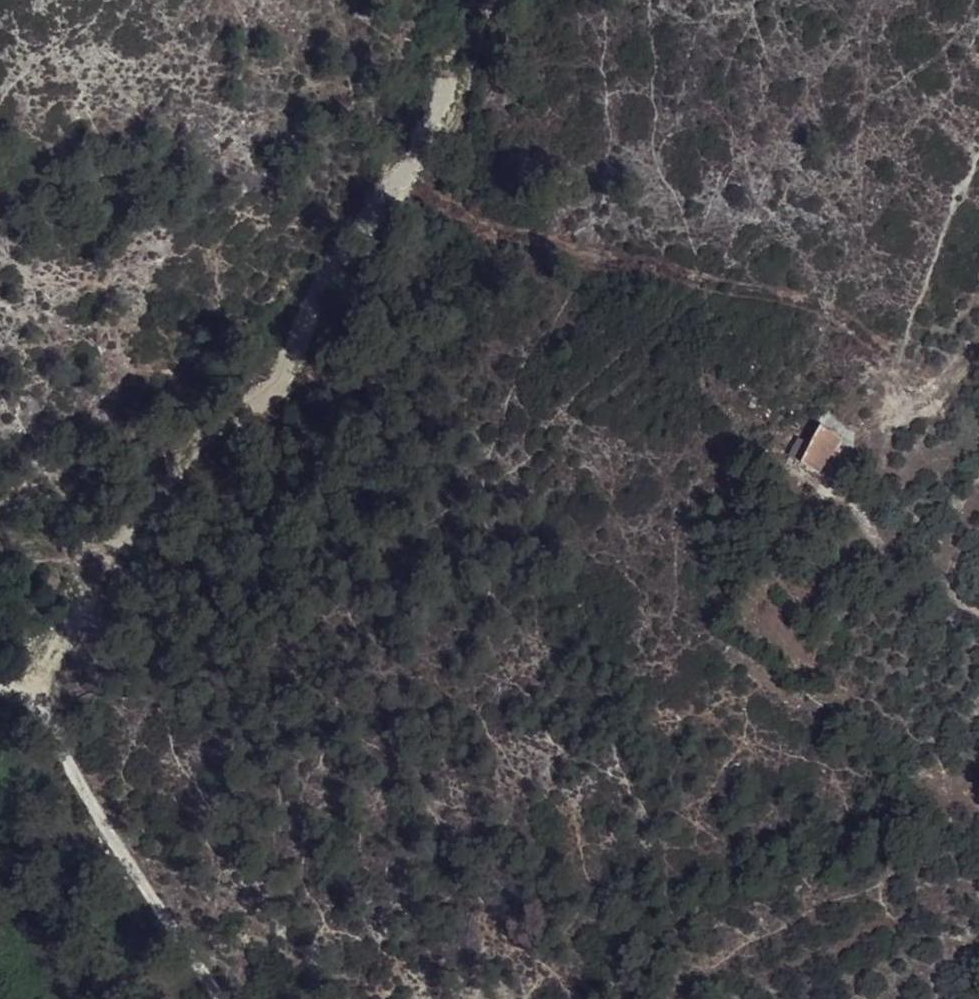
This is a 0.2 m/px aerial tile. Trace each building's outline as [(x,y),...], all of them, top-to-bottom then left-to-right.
[(801,440),(791,457),(824,475),(842,442),(822,430),(813,447),(801,440)]
